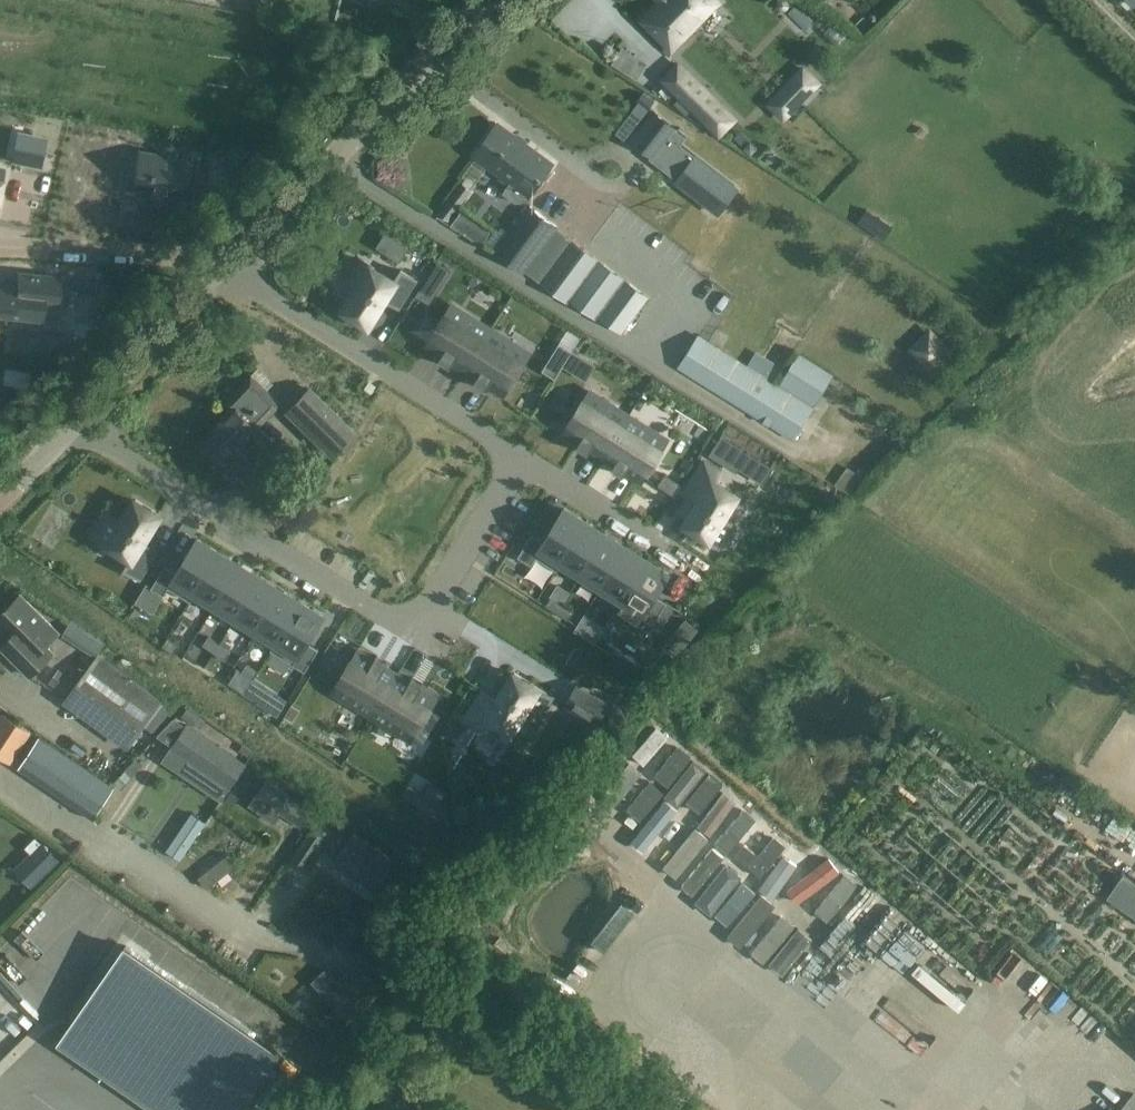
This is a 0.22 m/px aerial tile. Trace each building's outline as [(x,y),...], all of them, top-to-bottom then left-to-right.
[(671,50),(719,2),(717,0),(662,0),(642,20),(671,50)] [(679,63),(663,78),(718,133),(734,118),(679,63)] [(794,78),(809,91),(817,84),(803,70),(794,78)] [(655,101),(643,92),(637,101),(648,109),(655,101)] [(654,110),(630,140),(650,155),(648,158),(676,179),(674,182),(712,211),(733,183),(681,143),(686,136),(678,130),(679,129),(654,110)] [(499,124),(475,156),(511,182),(504,191),(504,193),(516,201),(522,201),(528,194),(530,196),(543,179),(553,164),(537,152),(499,124)] [(44,139),(18,133),(13,159),(39,165),(44,139)] [(750,142),(744,148),(743,148),(751,156),(758,149),(750,142)] [(178,194),(185,159),(132,149),(126,184),(142,187),(141,198),(165,202),(167,192),(178,194)] [(462,183),(439,214),(448,220),(471,189),(462,183)] [(530,206),(496,253),(523,272),(557,226),(530,206)] [(491,232),(462,210),(451,226),(481,245),(491,232)] [(574,241),(541,284),(568,303),(571,299),(596,318),(599,315),(617,328),(622,333),(649,297),(643,293),(574,241)] [(358,294),(344,315),(368,331),(385,305),(399,313),(417,284),(402,275),(395,285),(364,265),(350,288),(358,294)] [(20,273),(19,287),(0,285),(0,316),(41,320),(43,302),(56,304),(59,277),(20,273)] [(452,311),(425,351),(441,361),(438,365),(449,373),(452,369),(462,376),(489,336),(452,311)] [(699,335),(680,366),(794,438),(814,407),(699,335)] [(489,336),(462,376),(475,384),(472,388),(483,395),(487,391),(501,401),(527,361),(489,336)] [(555,380),(573,352),(560,343),(542,372),(555,380)] [(259,369),(251,376),(267,392),(274,384),(259,369)] [(267,392),(251,376),(223,405),(229,411),(200,440),(245,483),(278,449),(258,429),(281,405),(267,392)] [(311,387),(285,412),(333,460),(337,455),(355,473),(376,453),(359,435),(360,434),(342,417),(311,387)] [(588,400),(562,440),(577,450),(574,454),(585,462),(588,458),(599,465),(625,425),(588,400)] [(625,425),(599,465),(611,473),(608,477),(619,485),(623,480),(637,490),(663,450),(625,425)] [(741,458),(761,471),(767,475),(772,468),(724,437),(711,457),(732,471),(741,458)] [(835,484),(855,498),(873,478),(860,469),(857,473),(848,466),(835,484)] [(762,483),(767,475),(761,471),(756,480),(762,483)] [(695,509),(678,534),(711,556),(727,532),(718,527),(732,505),(709,491),(715,482),(700,472),(681,500),(695,509)] [(658,485),(675,496),(682,484),(666,473),(658,485)] [(731,516),(746,525),(767,492),(739,475),(725,498),(737,505),(731,516)] [(112,512),(98,535),(130,555),(122,566),(138,576),(156,546),(143,539),(159,511),(135,497),(122,519),(112,512)] [(538,548),(534,554),(555,567),(578,532),(579,532),(581,530),(559,515),(538,548)] [(578,532),(555,567),(557,568),(558,566),(576,578),(599,545),(579,532),(578,532)] [(174,571),(170,577),(191,591),(214,555),(215,556),(217,553),(195,539),(174,571)] [(81,596),(82,583),(65,572),(61,578),(1,540),(0,542),(0,561),(36,584),(53,585),(53,597),(72,609),(71,636),(83,644),(87,639),(108,640),(107,653),(139,655),(153,631),(136,620),(118,619),(81,596)] [(599,545),(576,578),(596,592),(618,558),(599,545)] [(214,555),(191,591),(192,592),(194,589),(212,602),(234,568),(215,556),(214,555)] [(618,558),(596,592),(615,604),(617,605),(638,571),(637,570),(618,558)] [(615,604),(613,606),(636,620),(641,613),(661,582),(639,567),(637,570),(638,571),(617,605),(615,604)] [(234,568),(212,602),(232,615),(254,581),(234,568)] [(254,581),(232,615),(252,628),(274,594),(254,581)] [(274,594),(252,628),(270,640),(272,641),(293,607),(292,606),(274,594)] [(5,652),(4,653),(29,678),(53,654),(46,646),(58,634),(20,596),(0,616),(0,627),(9,637),(0,646),(0,648),(5,652)] [(270,640),(268,642),(291,657),(295,650),(316,618),(294,603),(292,606),(293,607),(272,641),(270,640)] [(543,605),(537,613),(548,620),(554,612),(543,605)] [(554,612),(548,620),(560,628),(565,620),(554,612)] [(172,622),(167,630),(179,637),(184,629),(172,622)] [(387,657),(419,678),(435,652),(404,632),(387,657)] [(582,632),(577,640),(589,647),(594,639),(582,632)] [(200,640),(194,648),(206,656),(211,648),(200,640)] [(211,648),(206,656),(218,663),(223,655),(211,648)] [(352,651),(326,691),(364,717),(391,676),(379,669),(381,664),(370,657),(366,662),(352,651)] [(99,654),(63,703),(128,749),(164,702),(99,654)] [(239,668),(234,676),(245,684),(251,676),(239,668)] [(67,696),(77,681),(60,670),(50,683),(67,696)] [(473,692),(454,720),(470,730),(476,721),(498,735),(512,714),(521,719),(535,696),(502,675),(487,701),(473,692)] [(391,676),(364,717),(403,742),(429,701),(413,691),(416,686),(405,679),(403,684),(391,676)] [(609,704),(578,685),(566,704),(596,723),(609,704)] [(294,702),(289,710),(285,716),(292,721),(301,706),(294,702)] [(188,708),(183,716),(201,729),(206,720),(188,708)] [(0,723),(0,756),(10,763),(30,733),(4,717),(0,723)] [(245,764),(188,726),(174,747),(164,761),(180,772),(189,759),(230,787),(245,764)] [(39,736),(18,768),(94,820),(115,788),(39,736)] [(243,745),(237,752),(247,759),(252,751),(243,745)] [(267,780),(257,795),(301,826),(311,811),(267,780)] [(403,797),(441,821),(449,809),(411,786),(403,797)] [(206,822),(191,812),(167,849),(182,859),(206,822)] [(312,829),(301,846),(314,855),(326,838),(312,829)] [(354,833),(339,856),(364,873),(361,878),(374,886),(392,859),(354,833)] [(43,842),(42,843),(36,837),(26,847),(32,853),(27,857),(45,875),(60,860),(43,842)] [(307,855),(299,849),(292,858),(301,864),(307,855)] [(229,855),(198,878),(206,889),(219,879),(223,885),(232,878),(228,873),(237,865),(229,855)] [(1108,896),(1134,916),(1134,880),(1125,873),(1108,896)] [(231,893),(241,905),(254,896),(244,883),(231,893)] [(328,914),(325,918),(314,910),(304,924),(330,942),(340,928),(331,922),(334,918),(328,914)] [(341,916),(335,923),(341,928),(347,920),(341,916)] [(290,935),(298,924),(292,920),(284,931),(290,935)] [(175,985),(187,948),(168,942),(156,979),(175,985)] [(350,969),(322,995),(348,1024),(384,991),(362,967),(354,975),(350,969)] [(1029,992),(1009,1013),(1016,1020),(998,1039),(1008,1049),(1046,1008),(1029,992)] [(29,1021),(21,1030),(38,1045),(47,1036),(29,1021)] [(1013,1049),(1035,1067),(1054,1045),(1032,1026),(1013,1049)] [(377,1109),(405,1109),(378,1093),(373,1101),(380,1105),(377,1109)] [(1119,1109),(1134,1109),(1134,1095),(1134,1093),(1119,1109)]
